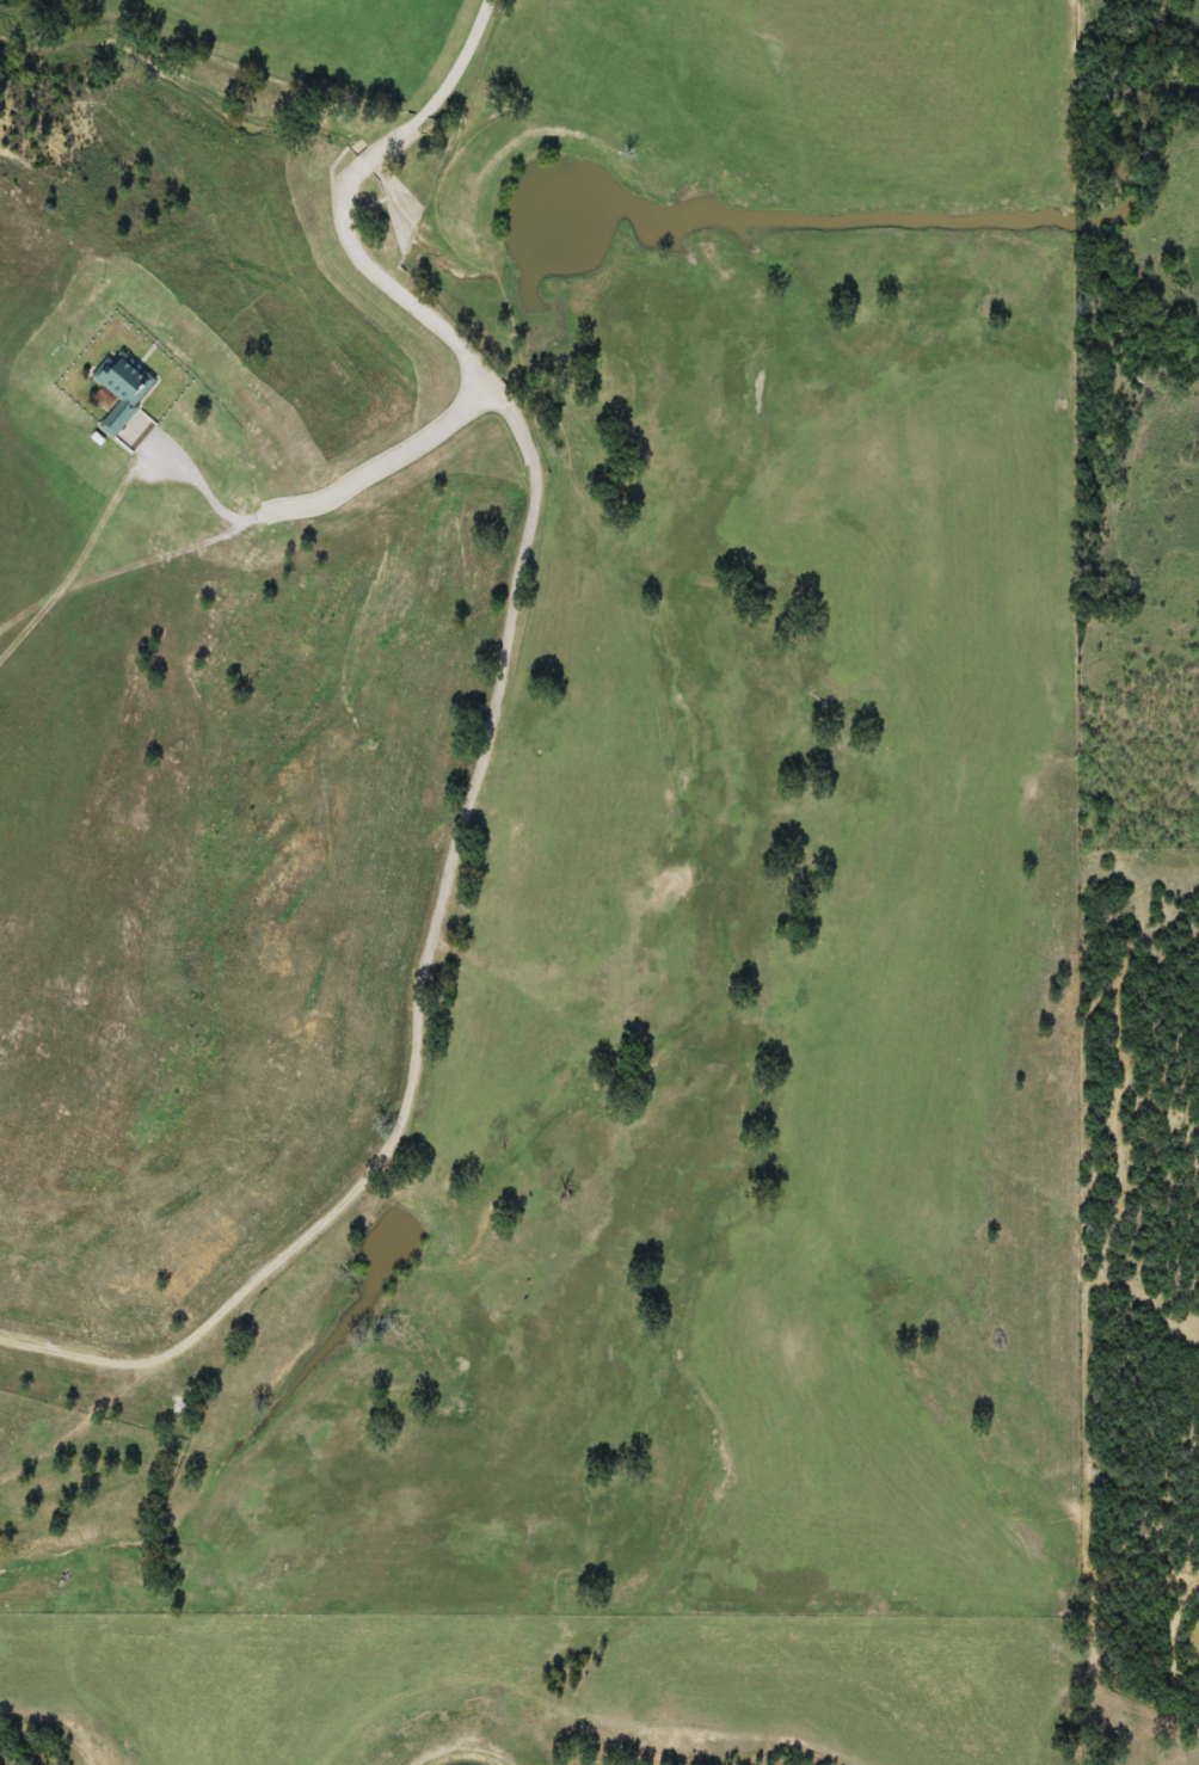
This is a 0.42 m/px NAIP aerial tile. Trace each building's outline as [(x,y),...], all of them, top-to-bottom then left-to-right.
[(90,379),(115,349),(154,382),(109,437),(96,426),(106,413),(90,399),(99,386),(90,379)]
